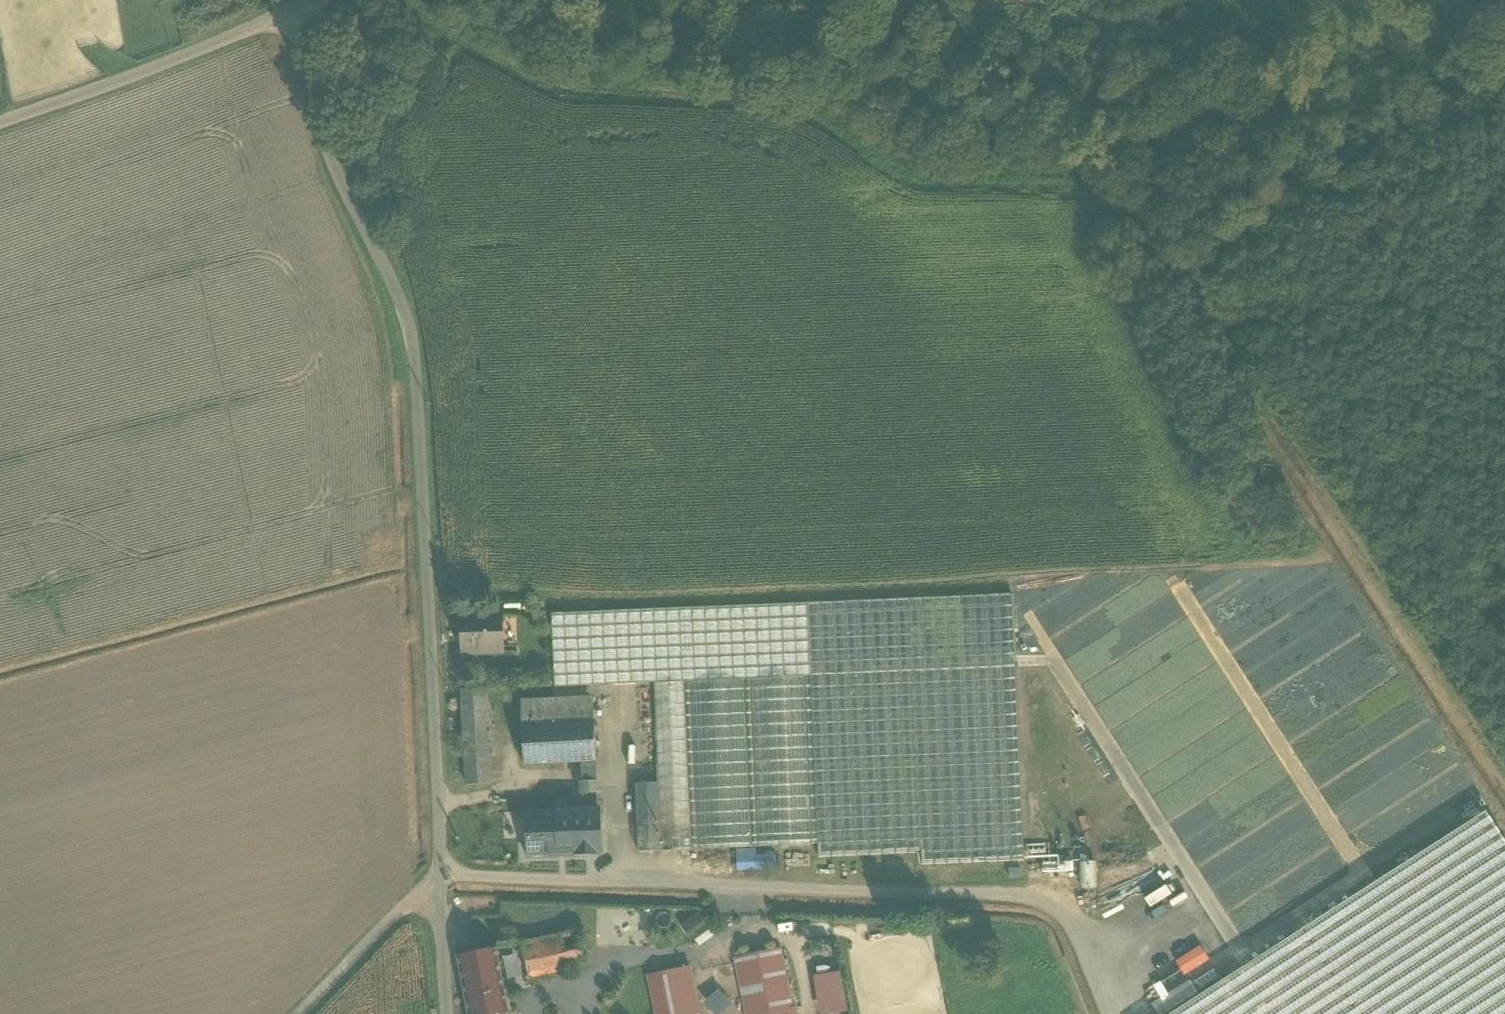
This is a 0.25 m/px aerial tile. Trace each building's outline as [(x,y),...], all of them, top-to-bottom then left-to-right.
[(1012,597),(782,605),(785,679),(804,678),(812,678),(913,674),(963,673),(1014,671),(1012,597)] [(1135,603),(1120,629),(1108,607),(1104,614),(1084,614),(1084,626),(1092,639),(1080,646),(1080,652),(1071,646),(1072,649),(1062,644),(1173,844),(1229,747),(1258,731),(1229,680),(1178,679),(1185,675),(1186,655),(1182,657),(1166,648),(1172,638),(1157,637),(1147,618),(1148,617),(1143,608),(1135,603)] [(782,605),(553,613),(556,690),(654,686),(654,684),(687,683),(692,682),(745,680),(752,680),(785,679),(782,605)] [(503,616),(461,618),(461,635),(465,635),(466,654),(504,653),(503,616)] [(1014,671),(963,673),(970,864),(1021,862),(1014,671)] [(963,673),(913,674),(919,854),(919,866),(970,864),(963,673)] [(913,674),(812,678),(818,857),(919,854),(913,674)] [(785,679),(752,680),(758,851),(811,849),(804,678),(785,679)] [(745,680),(692,682),(698,853),(751,851),(745,680)] [(687,683),(654,684),(654,686),(658,784),(660,833),(662,833),(661,852),(692,851),(691,833),(693,833),(687,683)] [(485,690),(461,691),(467,786),(491,785),(485,690)] [(521,728),(596,724),(594,698),(520,701),(521,728)] [(580,764),(597,763),(596,724),(521,728),(523,766),(580,764)] [(580,783),(598,781),(597,763),(580,764),(580,783)] [(598,781),(580,783),(582,812),(557,814),(558,839),(567,838),(567,855),(602,853),(600,812),(604,812),(604,808),(600,808),(598,781)] [(660,833),(658,784),(636,785),(639,853),(661,852),(662,833),(660,833)] [(1485,812),(1171,1013),(1504,1013),(1504,844),(1485,812)] [(557,814),(525,815),(527,840),(527,857),(567,855),(567,838),(558,839),(557,814)] [(527,840),(525,815),(509,816),(510,841),(527,840)] [(739,859),(740,870),(774,869),(774,858),(739,859)] [(1066,863),(1028,865),(1029,875),(1067,874),(1066,863)] [(1096,864),(1081,865),(1082,888),(1096,888),(1096,864)] [(702,910),(680,921),(691,942),(713,931),(702,910)] [(645,914),(617,918),(619,929),(646,924),(645,914)] [(559,920),(512,930),(515,944),(522,943),(562,935),(559,920)] [(562,935),(522,943),(528,974),(560,967),(584,963),(580,943),(578,932),(562,935)] [(590,941),(580,943),(584,963),(594,961),(590,941)] [(515,944),(496,948),(504,992),(516,989),(530,987),(529,980),(528,974),(522,943),(515,944)] [(733,953),(746,1013),(792,1013),(777,944),(733,953)] [(466,1000),(504,992),(496,948),(457,956),(466,1000)] [(677,965),(687,1013),(733,1013),(721,956),(696,961),(677,965)] [(671,966),(663,967),(645,971),(654,1013),(681,1013),(671,966)] [(528,974),(529,980),(561,973),(560,967),(528,974)] [(1158,1012),(1199,993),(1193,982),(1153,1001),(1158,1012)] [(509,1013),(521,1013),(516,989),(504,992),(509,1013)] [(466,1000),(469,1013),(509,1013),(504,992),(466,1000)]
